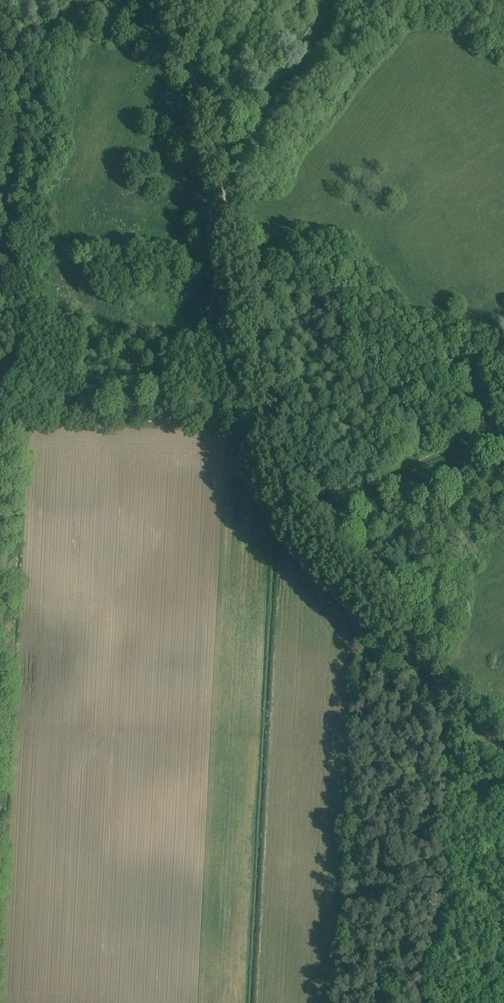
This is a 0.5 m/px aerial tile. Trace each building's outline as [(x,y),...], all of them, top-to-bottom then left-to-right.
[(155,38),(153,39),(156,49),(157,49),(161,45),(160,40),(155,38)] [(339,900),(345,903),(349,895),(343,892),(339,900)]
